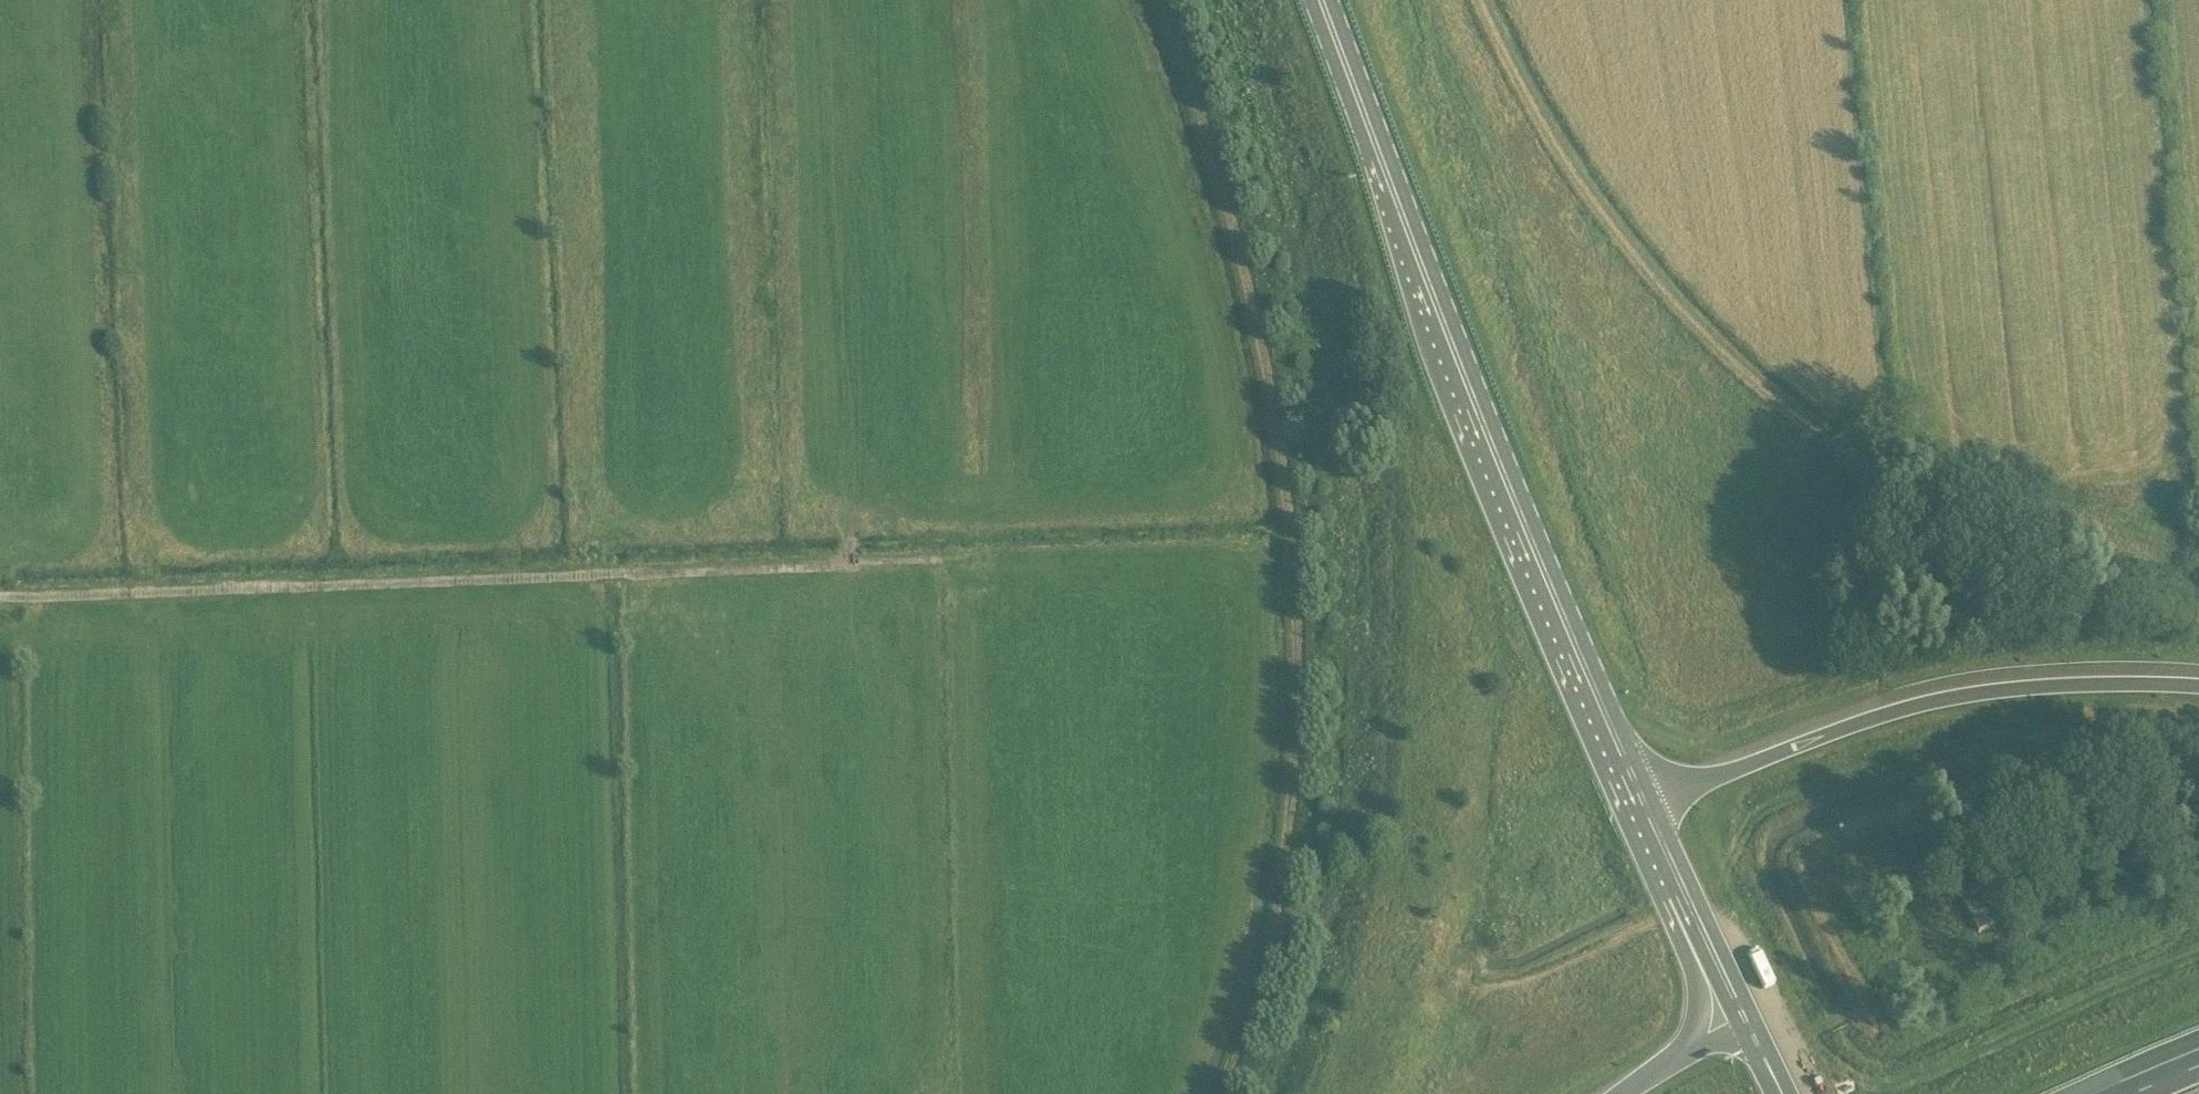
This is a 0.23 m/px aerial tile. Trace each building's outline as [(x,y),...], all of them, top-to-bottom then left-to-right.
[(1966,910),(1979,934),(1993,927),(1980,903),(1966,910)]
